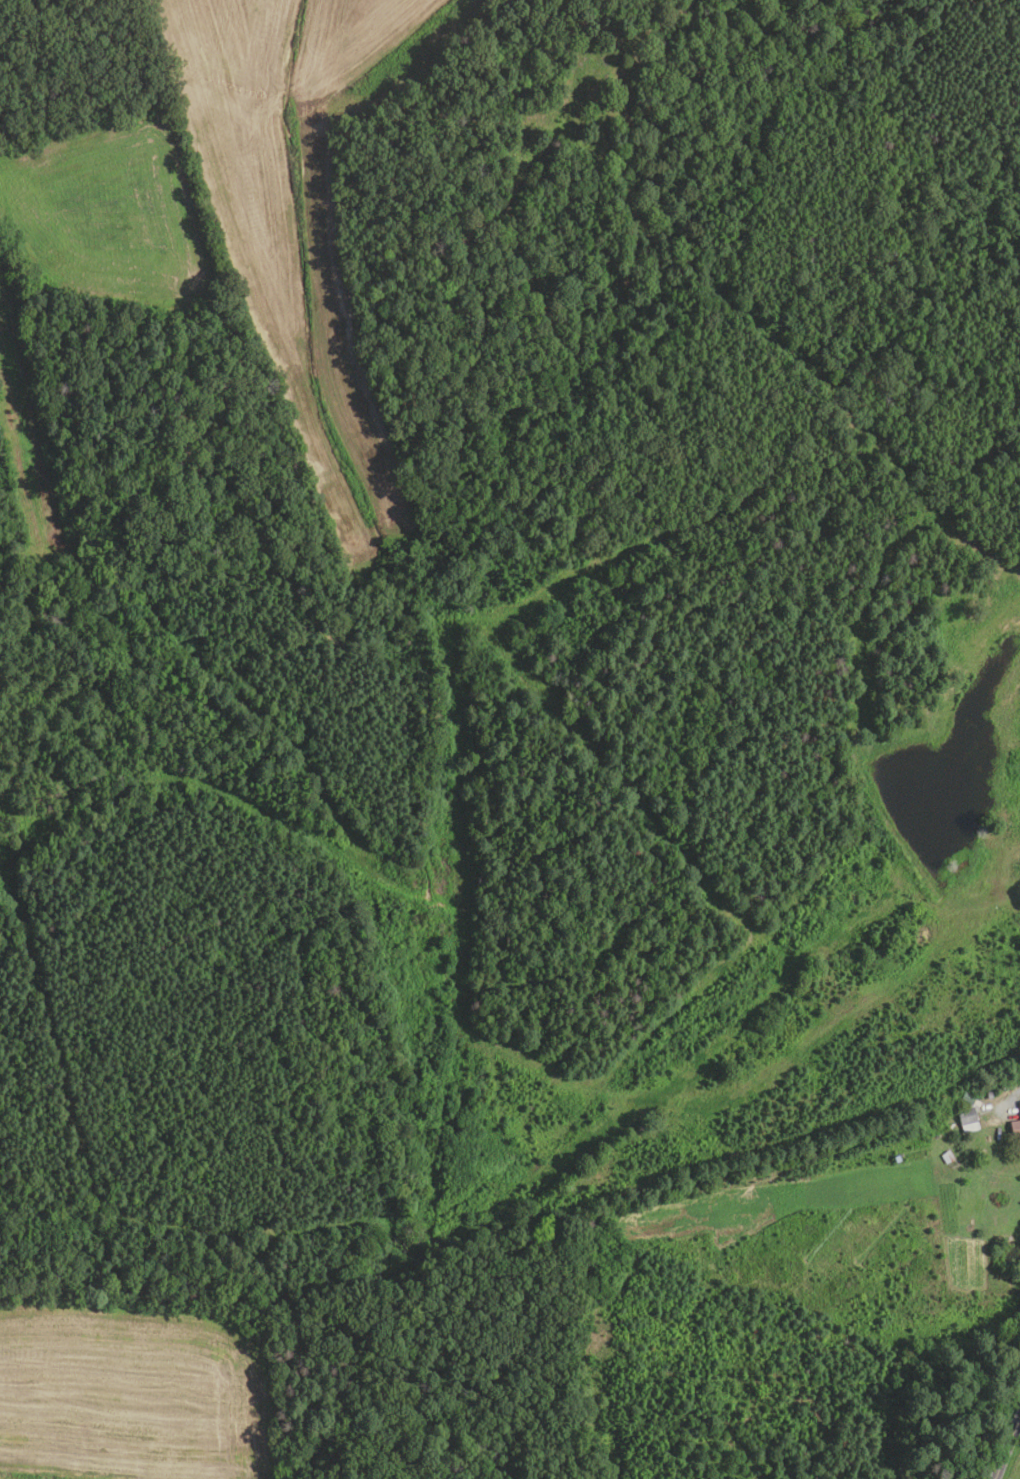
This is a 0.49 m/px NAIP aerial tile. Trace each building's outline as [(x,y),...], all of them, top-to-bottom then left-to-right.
[(973,1106),(978,1129),(961,1132),(956,1110),(973,1106)] [(950,1114),(953,1123),(946,1125),(943,1117),(950,1114)] [(1008,1121),(1019,1119),(1019,1135),(1010,1136),(1008,1121)] [(945,1165),(939,1155),(947,1150),(953,1159),(945,1165)]
